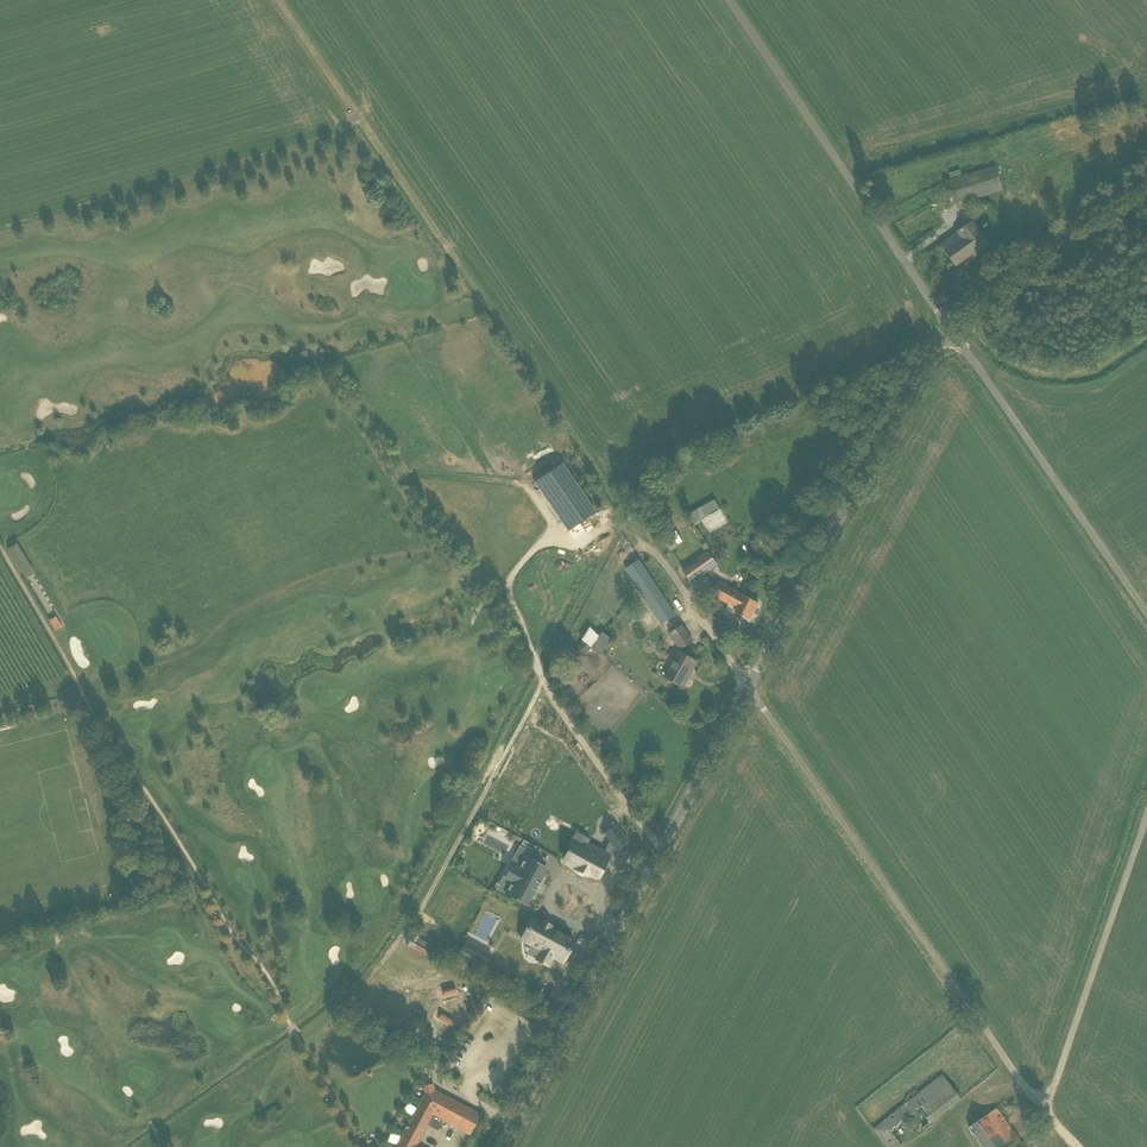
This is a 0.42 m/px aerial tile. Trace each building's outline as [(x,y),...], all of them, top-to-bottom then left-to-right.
[(1003,189),(996,167),(946,182),(952,204),(1003,189)] [(975,256),(990,246),(973,222),(958,232),(963,239),(946,251),(956,266),(973,253),(975,256)] [(576,483),(548,502),(568,532),(596,513),(576,483)] [(715,500),(687,511),(692,523),(720,512),(715,500)] [(695,561),(705,575),(718,565),(709,551),(695,561)] [(668,621),(675,616),(639,561),(627,569),(657,614),(661,611),(668,621)] [(750,620),(759,603),(744,595),(744,596),(727,587),(719,582),(712,595),(729,604),(726,610),(734,614),(735,612),(750,620)] [(682,626),(670,634),(681,650),(693,642),(682,626)] [(601,655),(612,640),(603,632),(591,648),(601,655)] [(697,662),(679,652),(665,677),(683,687),(697,662)] [(609,736),(600,742),(605,750),(614,744),(609,736)] [(608,859),(614,848),(616,850),(628,842),(615,824),(603,833),(609,841),(604,851),(602,855),(585,846),(583,849),(573,844),(572,845),(564,859),(576,866),(575,868),(587,875),(588,873),(598,878),(608,859)] [(538,883),(545,870),(544,869),(529,861),(532,854),(520,847),(516,854),(524,858),(518,870),(513,867),(512,868),(507,878),(512,881),(506,893),(527,904),(534,891),(535,892),(539,884),(538,883)] [(542,924),(532,919),(521,940),(530,945),(541,951),(536,959),(542,963),(548,966),(553,957),(563,963),(574,942),(570,940),(550,929),(551,926),(543,922),(542,924)] [(491,955),(483,951),(477,962),(485,967),(491,955)] [(448,979),(434,983),(436,990),(450,987),(448,979)] [(451,1011),(439,1004),(435,1011),(447,1018),(451,1011)] [(887,1146),(900,1146),(961,1099),(943,1075),(873,1130),(887,1146)] [(416,1146),(433,1116),(439,1118),(433,1128),(438,1130),(443,1121),(469,1135),(480,1114),(435,1090),(425,1094),(396,1146),(418,1146),(416,1146)] [(1015,1142),(1019,1140),(997,1108),(969,1127),(983,1146),(1018,1146),(1015,1142)]
